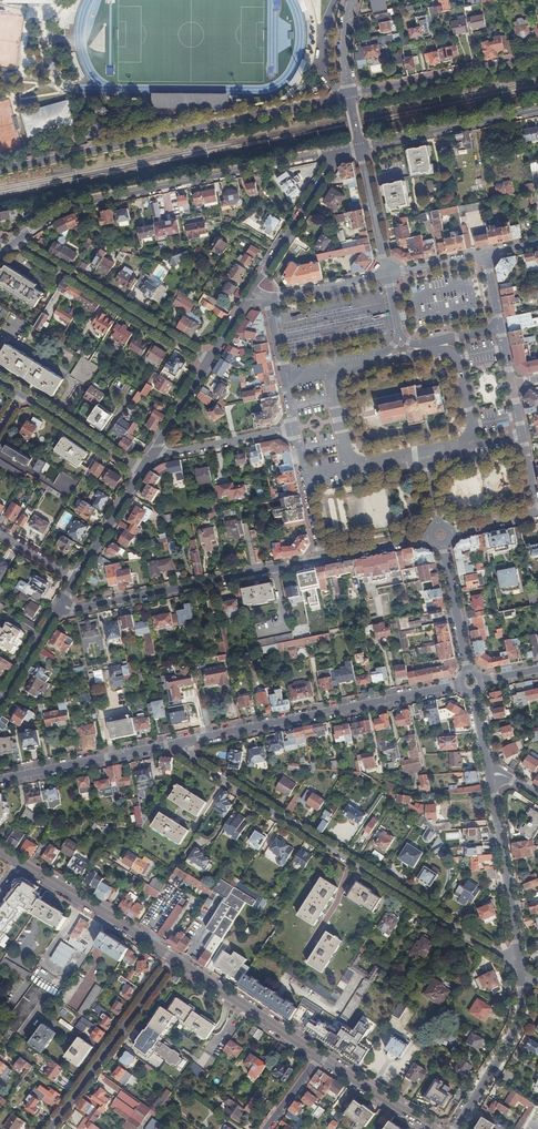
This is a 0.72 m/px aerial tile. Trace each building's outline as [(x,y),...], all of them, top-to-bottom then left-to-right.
[(372,1),(374,1),(376,12),(387,10),(385,0),(371,0),(372,1)] [(441,0),(438,0),(439,5),(432,6),(428,7),(430,15),(444,12),(449,11),(450,11),(449,6),(443,7),(441,0)] [(376,12),(375,13),(377,18),(378,18),(379,23),(392,20),(391,14),(389,15),(388,10),(387,10),(376,12)] [(486,26),(484,16),(467,19),(469,27),(472,26),(473,29),(486,26)] [(469,27),(467,19),(452,22),(455,36),(465,33),(466,37),(471,36),(469,27)] [(530,32),(529,26),(527,20),(524,21),(524,20),(522,19),(518,20),(517,21),(517,23),(514,23),(516,35),(513,36),(514,41),(518,40),(518,39),(530,36),(531,38),(535,37),(533,31),(530,32)] [(391,22),(380,24),(381,30),(382,30),(383,33),(394,31),(394,27),(392,28),(391,22)] [(431,37),(428,22),(421,24),(421,27),(410,30),(412,38),(423,36),(423,38),(431,37)] [(363,46),(356,47),(356,55),(356,67),(356,73),(358,79),(359,80),(360,82),(363,83),(361,76),(360,76),(360,74),(363,73),(363,72),(364,72),(363,68),(364,68),(364,66),(368,65),(366,58),(382,55),(382,59),(390,57),(389,53),(388,53),(387,50),(390,48),(386,44),(385,42),(388,42),(389,43),(392,42),(392,41),(401,39),(400,34),(362,41),(363,46)] [(507,41),(506,35),(494,38),(495,42),(490,43),(493,59),(499,57),(497,52),(509,50),(507,41)] [(493,59),(490,43),(490,41),(487,42),(484,43),(483,43),(486,60),(493,59)] [(441,50),(438,51),(439,52),(440,59),(443,59),(459,56),(457,46),(448,48),(443,49),(441,50)] [(406,63),(405,59),(403,51),(402,51),(399,50),(397,55),(397,56),(396,56),(398,65),(406,63)] [(440,59),(439,52),(426,55),(427,62),(432,61),(433,65),(441,63),(440,59)] [(59,65),(51,54),(42,61),(50,72),(59,65)] [(406,63),(407,71),(416,69),(415,65),(419,64),(417,57),(405,59),(406,63)] [(153,108),(178,108),(178,98),(206,98),(206,108),(230,109),(230,92),(153,92),(153,108)] [(206,98),(178,98),(178,108),(206,108),(206,98)] [(75,123),(68,100),(22,114),(29,137),(75,123)] [(99,110),(102,114),(107,110),(105,106),(99,110)] [(521,120),(509,123),(511,131),(523,129),(521,120)] [(523,130),(526,142),(530,141),(531,144),(537,142),(537,131),(537,127),(523,130)] [(457,134),(458,140),(463,139),(464,143),(465,143),(465,145),(466,145),(467,147),(470,146),(470,144),(471,144),(471,142),(469,131),(457,134)] [(416,148),(409,150),(414,174),(421,172),(422,174),(432,172),(431,170),(433,170),(428,146),(422,147),(422,148),(417,148),(416,148)] [(350,189),(358,187),(356,175),(353,164),(344,165),(341,168),(338,172),(341,173),(344,186),(349,185),(350,189)] [(277,180),(283,188),(286,192),(289,197),(290,196),(292,200),(302,193),(297,185),(302,182),(298,176),(293,180),(288,173),(277,180)] [(263,188),(260,175),(255,176),(257,183),(258,190),(262,189),(263,188)] [(391,183),(385,184),(389,208),(391,208),(392,210),(402,208),(401,206),(409,204),(404,180),(396,182),(396,183),(391,184),(391,183)] [(480,198),(486,197),(486,194),(482,180),(476,182),(480,198)] [(499,195),(500,198),(505,197),(514,195),(511,181),(504,182),(504,183),(505,185),(497,186),(497,187),(498,195),(499,195)] [(250,196),(259,194),(256,183),(248,185),(250,196)] [(526,185),(527,192),(532,191),(536,190),(534,184),(526,185)] [(204,203),(205,205),(218,202),(216,193),(216,190),(202,193),(204,203)] [(334,190),(325,203),(337,211),(346,198),(334,190)] [(232,206),(236,205),(237,205),(240,200),(239,194),(234,191),(228,192),(225,197),(226,202),(222,202),(223,207),(231,205),(231,206),(232,206)] [(201,203),(204,203),(202,193),(200,192),(198,192),(197,194),(196,194),(197,195),(195,196),(197,207),(201,206),(201,203)] [(185,196),(179,198),(181,207),(185,206),(185,210),(190,209),(188,198),(186,198),(185,196)] [(159,244),(160,243),(168,241),(167,235),(180,233),(177,220),(163,223),(158,201),(150,203),(155,226),(157,236),(159,244)] [(483,201),(464,205),(465,213),(485,209),(483,201)] [(351,213),(363,210),(361,202),(349,205),(350,210),(351,213)] [(317,206),(314,212),(321,216),(324,211),(317,206)] [(461,218),(458,206),(440,210),(441,217),(455,213),(460,235),(459,236),(458,234),(457,235),(456,232),(452,232),(450,221),(449,220),(442,221),(448,253),(459,251),(467,249),(463,231),(461,218)] [(128,209),(116,212),(118,223),(131,221),(128,209)] [(0,213),(0,221),(12,219),(13,222),(19,221),(17,210),(0,213)] [(92,220),(89,210),(83,212),(86,221),(92,220)] [(355,230),(367,227),(365,218),(363,210),(351,213),(348,213),(346,214),(347,218),(349,218),(348,216),(352,215),(355,230)] [(440,210),(432,212),(433,217),(434,221),(441,255),(448,253),(442,221),(441,217),(440,210)] [(112,211),(103,212),(104,219),(101,219),(103,226),(115,223),(112,211)] [(426,213),(418,215),(419,223),(428,222),(426,213)] [(65,219),(70,229),(78,226),(76,221),(78,220),(76,214),(70,217),(65,219)] [(344,214),(333,216),(335,224),(346,222),(344,214)] [(281,221),(272,215),(269,219),(265,226),(268,228),(265,233),(271,237),(281,221)] [(66,231),(70,229),(65,219),(61,221),(57,223),(61,234),(62,234),(63,235),(67,233),(66,231)] [(488,227),(487,219),(484,219),(487,232),(488,234),(475,237),(478,247),(480,247),(492,244),(488,227)] [(189,221),(186,221),(190,240),(201,237),(200,235),(208,233),(205,222),(190,226),(189,221)] [(491,226),(488,227),(492,244),(502,242),(514,240),(511,225),(510,223),(510,221),(507,221),(507,223),(508,226),(492,230),(491,226)] [(395,226),(398,240),(407,238),(409,238),(406,223),(395,226)] [(511,225),(514,240),(522,238),(520,225),(515,226),(515,224),(511,225)] [(153,236),(157,236),(155,226),(151,227),(139,229),(141,239),(153,237),(153,236)] [(466,230),(463,231),(467,249),(472,248),(469,234),(466,234),(466,230)] [(337,233),(339,244),(346,242),(344,231),(337,233)] [(349,249),(370,244),(368,236),(367,232),(360,233),(361,238),(362,237),(363,240),(352,242),(352,241),(347,242),(348,243),(349,249)] [(317,246),(315,249),(318,251),(320,248),(324,251),(325,251),(332,240),(323,235),(316,246),(317,246)] [(399,249),(392,250),(394,256),(404,262),(416,260),(427,258),(423,241),(422,235),(416,236),(419,251),(411,253),(410,252),(406,254),(403,251),(403,250),(400,247),(399,249)] [(407,238),(410,252),(411,253),(419,251),(416,236),(409,238),(407,238)] [(65,247),(67,238),(65,237),(60,238),(59,242),(58,244),(56,243),(50,253),(58,258),(65,247)] [(224,242),(218,238),(211,249),(222,256),(229,246),(224,243),(224,242)] [(423,241),(427,258),(437,255),(434,240),(427,242),(426,240),(423,241)] [(87,253),(91,246),(87,243),(83,250),(87,253)] [(352,267),(354,273),(368,271),(374,262),(372,255),(370,244),(349,249),(340,251),(334,252),(329,253),(325,254),(318,255),(320,261),(363,253),(361,257),(359,256),(359,257),(360,258),(352,267)] [(99,248),(102,250),(107,254),(108,254),(111,250),(102,245),(99,248)] [(246,252),(256,258),(260,251),(253,246),(249,252),(247,251),(246,252)] [(58,258),(69,265),(72,260),(74,261),(78,255),(65,247),(58,258)] [(92,266),(98,269),(105,258),(107,254),(102,250),(92,266)] [(122,263),(127,254),(122,252),(121,252),(117,259),(122,263)] [(185,259),(189,257),(188,252),(163,262),(164,266),(165,265),(165,266),(169,264),(172,265),(175,268),(176,268),(177,269),(180,266),(177,263),(186,259),(185,259)] [(524,254),(525,262),(527,262),(529,272),(537,270),(537,261),(536,252),(524,254)] [(261,265),(263,262),(256,258),(255,259),(247,254),(245,257),(242,256),(240,260),(249,266),(250,264),(252,265),(253,264),(255,262),(261,265)] [(517,263),(516,256),(504,259),(497,269),(500,282),(505,281),(517,263)] [(105,258),(98,269),(108,275),(115,264),(105,258)] [(77,269),(80,272),(83,268),(85,264),(81,262),(77,269)] [(285,279),(290,286),(323,280),(320,262),(318,263),(317,265),(316,265),(314,264),(300,267),(293,262),(287,272),(288,273),(285,279)] [(228,276),(239,283),(241,279),(246,271),(236,264),(231,273),(230,272),(228,276)] [(41,298),(42,298),(43,296),(42,296),(44,293),(35,288),(37,284),(6,265),(3,271),(1,270),(0,271),(0,286),(35,307),(41,298)] [(128,288),(133,291),(135,286),(138,281),(134,278),(122,271),(116,282),(128,289),(128,288)] [(151,277),(144,272),(138,281),(135,286),(160,304),(163,299),(164,300),(165,299),(167,296),(167,295),(166,294),(167,294),(166,293),(168,289),(162,285),(160,289),(148,281),(151,277)] [(152,276),(151,277),(148,281),(160,289),(162,285),(163,284),(160,281),(156,278),(152,276)] [(67,282),(63,280),(58,289),(63,292),(62,294),(65,296),(71,285),(67,282)] [(238,288),(230,283),(228,287),(225,291),(233,296),(238,288)] [(513,283),(501,285),(503,297),(515,294),(519,294),(518,291),(515,291),(514,287),(513,283)] [(83,293),(71,285),(65,296),(71,300),(74,296),(79,299),(83,293)] [(235,297),(239,299),(244,292),(239,289),(235,297)] [(127,301),(132,304),(136,295),(132,292),(127,301)] [(101,303),(83,293),(79,299),(91,307),(89,310),(95,313),(101,303)] [(515,294),(503,297),(505,307),(507,317),(516,315),(515,311),(516,310),(515,308),(514,304),(517,303),(517,302),(518,301),(520,300),(520,299),(520,298),(519,297),(516,298),(515,294)] [(191,299),(186,296),(184,299),(179,296),(174,304),(188,313),(185,317),(192,321),(194,319),(191,317),(192,315),(190,314),(195,306),(190,303),(192,300),(191,299)] [(211,312),(226,321),(228,316),(214,308),(218,302),(209,297),(206,302),(205,302),(202,306),(211,312)] [(0,306),(0,310),(2,311),(0,314),(0,318),(5,322),(10,312),(0,306)] [(209,316),(211,312),(202,306),(199,310),(209,316)] [(66,313),(58,308),(55,313),(61,317),(59,319),(65,322),(64,322),(69,325),(74,318),(69,315),(66,313)] [(246,337),(253,339),(256,339),(256,338),(267,336),(266,330),(264,330),(258,332),(258,333),(254,332),(257,327),(258,326),(254,324),(261,312),(252,310),(249,313),(237,333),(243,336),(246,337)] [(106,337),(114,323),(105,317),(106,316),(101,312),(93,325),(98,328),(96,331),(106,337)] [(266,330),(264,322),(262,322),(262,320),(264,320),(263,315),(261,312),(254,324),(258,326),(257,327),(254,332),(258,333),(258,332),(264,330),(266,330)] [(516,315),(507,317),(508,324),(510,332),(522,329),(535,327),(533,319),(532,312),(527,313),(523,314),(516,315)] [(49,317),(43,313),(35,327),(41,331),(49,317)] [(185,333),(183,336),(191,340),(202,321),(199,319),(196,318),(197,316),(196,316),(194,319),(192,321),(185,333)] [(192,321),(185,317),(178,329),(185,333),(192,321)] [(125,347),(133,334),(126,330),(127,328),(127,327),(126,326),(125,326),(124,326),(123,327),(118,324),(115,330),(117,331),(112,339),(125,347)] [(522,329),(510,332),(512,339),(513,346),(524,344),(536,341),(535,336),(524,338),(522,329)] [(61,339),(59,343),(62,345),(65,341),(64,340),(67,335),(65,333),(61,339)] [(237,333),(234,337),(244,341),(245,341),(246,337),(243,336),(237,333)] [(259,362),(259,364),(261,363),(272,361),(269,347),(267,336),(256,338),(256,339),(253,339),(253,345),(256,345),(257,352),(254,353),(255,356),(253,356),(254,363),(259,362)] [(142,356),(148,346),(135,337),(129,348),(142,356)] [(513,346),(517,366),(527,373),(537,371),(537,360),(527,362),(526,354),(529,354),(529,353),(531,353),(530,350),(525,351),(525,349),(529,348),(528,345),(524,346),(524,344),(513,346)] [(55,394),(64,379),(8,345),(0,357),(0,360),(6,364),(5,365),(16,372),(16,371),(19,373),(19,374),(22,376),(22,374),(31,379),(30,381),(33,383),(34,381),(36,383),(36,384),(46,391),(47,390),(55,394)] [(229,345),(226,349),(235,354),(238,356),(241,351),(229,345)] [(147,356),(161,364),(167,354),(158,348),(157,349),(153,346),(147,356)] [(221,358),(231,364),(237,367),(238,366),(238,364),(231,360),(235,354),(226,349),(224,353),(221,358)] [(90,362),(82,357),(70,376),(90,388),(91,386),(102,369),(90,362)] [(173,363),(169,361),(166,367),(172,371),(170,373),(176,376),(178,376),(180,372),(179,370),(182,367),(183,367),(186,363),(177,357),(173,363)] [(217,364),(213,372),(222,377),(231,364),(221,358),(217,364)] [(259,374),(274,370),(274,368),(272,361),(261,363),(259,364),(254,365),(256,374),(259,374)] [(274,370),(259,374),(260,379),(245,382),(244,374),(240,375),(241,381),(242,388),(247,387),(254,386),(260,385),(262,385),(262,386),(267,385),(267,386),(277,384),(276,379),(274,370)] [(167,394),(173,384),(160,376),(154,373),(141,394),(143,395),(147,397),(153,387),(149,385),(153,378),(159,382),(155,387),(167,394)] [(220,387),(217,386),(214,391),(216,392),(216,393),(224,398),(228,392),(228,391),(226,390),(229,385),(223,382),(221,385),(220,387)] [(379,411),(380,414),(381,417),(380,417),(380,418),(381,418),(382,423),(381,423),(382,425),(410,419),(411,424),(424,421),(424,420),(429,419),(428,415),(445,411),(444,404),(443,404),(441,393),(440,385),(423,389),(422,385),(417,386),(417,385),(403,387),(404,393),(376,398),(376,400),(377,400),(378,405),(378,406),(379,409),(379,411)] [(91,386),(90,388),(84,397),(98,406),(98,405),(105,395),(100,391),(93,387),(91,386)] [(201,391),(212,399),(213,399),(215,396),(209,392),(210,391),(204,387),(201,391)] [(245,402),(262,399),(263,399),(262,393),(262,391),(261,389),(255,390),(248,392),(243,393),(245,402)] [(531,389),(524,399),(532,404),(530,408),(526,408),(527,414),(537,412),(537,407),(536,408),(537,405),(537,394),(531,389)] [(265,392),(267,398),(278,396),(279,395),(278,390),(268,392),(267,392),(266,390),(262,391),(262,393),(265,392)] [(201,391),(197,398),(209,405),(212,399),(201,391)] [(141,394),(138,392),(131,403),(135,405),(143,395),(141,394)] [(262,426),(263,427),(267,426),(267,423),(271,422),(272,425),(276,424),(283,414),(282,409),(280,409),(280,405),(281,405),(281,404),(280,400),(278,400),(278,396),(267,398),(263,399),(262,399),(265,411),(255,413),(256,417),(254,418),(255,423),(257,423),(258,427),(262,426)] [(163,407),(162,407),(157,403),(153,410),(156,412),(153,416),(162,422),(166,416),(160,413),(163,407)] [(218,404),(207,412),(214,421),(225,414),(218,404)] [(98,406),(89,420),(104,430),(113,415),(98,405),(98,406)] [(158,429),(162,422),(153,416),(147,426),(156,431),(158,429)] [(39,429),(43,423),(34,418),(31,423),(28,422),(21,434),(31,439),(38,428),(39,429)] [(128,433),(132,425),(121,418),(113,429),(117,432),(116,435),(118,436),(116,438),(121,442),(128,433)] [(368,421),(369,429),(377,428),(376,419),(368,421)] [(139,425),(134,422),(132,425),(128,433),(132,436),(139,425)] [(132,436),(128,433),(121,442),(118,446),(127,451),(136,438),(132,436)] [(80,467),(89,454),(64,437),(55,450),(80,467)] [(288,473),(295,471),(292,456),(290,447),(280,440),(269,443),(261,444),(263,453),(270,452),(270,454),(272,454),(272,453),(273,453),(273,451),(277,450),(279,459),(283,458),(283,457),(285,456),(286,455),(287,460),(286,460),(287,466),(287,468),(288,473)] [(32,459),(35,455),(24,449),(23,451),(22,450),(20,452),(8,444),(4,451),(28,466),(32,459)] [(263,453),(261,444),(257,445),(259,453),(256,454),(256,453),(251,454),(253,464),(261,462),(260,457),(264,456),(263,456),(263,453)] [(85,474),(88,476),(91,471),(100,477),(105,467),(97,462),(101,456),(97,453),(85,474)] [(238,466),(248,464),(246,455),(241,456),(241,455),(237,455),(237,457),(236,457),(238,466)] [(8,470),(24,480),(27,475),(0,459),(0,466),(8,470)] [(41,474),(47,463),(40,459),(34,470),(41,474)] [(183,472),(181,461),(174,462),(168,464),(164,464),(158,467),(155,469),(152,472),(161,477),(169,473),(170,475),(183,472)] [(97,484),(100,486),(103,481),(105,483),(106,480),(116,487),(121,478),(121,477),(110,470),(111,469),(107,467),(97,484)] [(213,482),(209,468),(204,469),(205,471),(197,472),(199,485),(213,482)] [(289,498),(300,496),(299,488),(296,477),(295,471),(288,473),(284,474),(285,476),(281,477),(282,479),(280,479),(280,480),(282,480),(283,483),(286,482),(289,498)] [(145,483),(155,488),(161,477),(152,472),(149,476),(145,483)] [(155,488),(145,483),(143,486),(138,494),(153,503),(160,491),(155,488)] [(220,487),(216,488),(218,495),(222,495),(223,497),(236,495),(234,484),(220,486),(220,487)] [(95,508),(101,512),(110,497),(99,490),(95,495),(98,497),(92,506),(95,508)] [(287,524),(305,520),(303,508),(300,496),(289,498),(282,499),(283,505),(280,506),(281,507),(277,508),(278,513),(276,513),(277,518),(284,517),(287,516),(288,519),(286,520),(287,524)] [(95,508),(92,506),(86,502),(84,501),(77,512),(88,519),(95,508)] [(22,508),(13,502),(5,515),(15,521),(22,508)] [(137,507),(133,515),(142,520),(148,512),(146,511),(145,512),(137,507)] [(19,524),(24,527),(32,513),(27,510),(19,524)] [(173,522),(171,514),(163,516),(164,523),(173,522)] [(133,515),(128,522),(133,525),(138,527),(133,534),(136,536),(140,529),(138,528),(142,520),(133,515)] [(44,534),(50,524),(35,516),(29,526),(44,534)] [(83,536),(85,532),(89,526),(77,519),(68,534),(80,541),(83,536)] [(246,540),(243,521),(239,522),(238,520),(227,523),(230,538),(237,537),(238,542),(242,541),(246,540)] [(292,527),(306,524),(305,520),(287,524),(278,526),(280,532),(288,530),(288,529),(291,528),(290,526),(292,526),(292,527)] [(132,528),(121,522),(119,526),(126,530),(133,534),(138,527),(133,525),(132,528)] [(207,548),(207,551),(212,550),(211,545),(218,544),(215,527),(199,531),(202,549),(207,548)] [(518,541),(515,529),(500,532),(484,535),(487,551),(493,550),(493,549),(496,549),(497,553),(511,550),(510,546),(513,545),(513,546),(518,545),(518,541)] [(133,534),(126,530),(119,543),(128,548),(133,540),(136,538),(137,537),(136,536),(133,534)] [(311,545),(309,535),(300,537),(294,547),(285,547),(283,548),(285,559),(304,555),(311,545)] [(487,551),(484,535),(470,538),(462,539),(455,550),(460,576),(467,574),(477,572),(491,569),(490,567),(481,569),(481,568),(483,567),(482,563),(465,567),(463,557),(466,557),(466,555),(463,555),(462,550),(471,548),(474,547),(476,547),(477,549),(480,549),(479,546),(480,546),(482,554),(488,553),(487,551)] [(74,542),(63,536),(58,544),(63,547),(62,549),(68,552),(74,542)] [(204,575),(197,540),(190,541),(191,547),(191,552),(192,552),(197,576),(204,575)] [(176,541),(168,543),(170,551),(170,555),(178,554),(176,541)] [(276,560),(285,559),(283,548),(282,543),(277,544),(276,543),(272,544),(273,545),(272,546),(273,548),(276,560)] [(123,556),(126,551),(115,544),(109,553),(115,557),(118,553),(123,556)] [(212,550),(207,551),(208,552),(214,551),(213,547),(218,546),(218,544),(211,545),(212,550)] [(531,546),(531,545),(530,545),(528,545),(527,546),(528,548),(529,548),(531,557),(537,556),(537,545),(531,546)] [(418,567),(422,581),(424,592),(425,592),(431,591),(442,589),(439,578),(436,563),(433,564),(431,556),(435,555),(434,553),(426,548),(419,549),(415,550),(418,567)] [(414,568),(418,567),(415,550),(414,549),(405,551),(407,561),(409,561),(410,562),(411,562),(411,563),(413,563),(414,568)] [(143,558),(133,552),(129,553),(130,562),(143,559),(143,558)] [(390,554),(384,555),(387,573),(402,570),(399,561),(397,552),(390,554)] [(370,558),(355,561),(359,577),(363,577),(365,583),(403,575),(402,570),(387,573),(384,555),(370,558)] [(116,565),(101,556),(97,562),(106,568),(107,567),(111,586),(114,586),(116,593),(122,592),(116,565)] [(175,569),(172,559),(158,562),(158,561),(149,563),(152,579),(161,577),(160,572),(163,571),(163,572),(175,569)] [(1,579),(10,565),(0,560),(0,578),(1,579)] [(327,567),(329,578),(334,577),(335,582),(336,582),(336,586),(340,585),(339,581),(337,582),(337,579),(338,579),(338,576),(353,573),(356,585),(360,584),(359,577),(355,561),(341,564),(327,567)] [(120,564),(116,565),(122,592),(126,591),(125,583),(133,581),(133,580),(132,574),(131,570),(122,571),(120,564)] [(326,578),(329,578),(327,567),(322,568),(317,569),(321,586),(322,594),(325,593),(324,590),(328,589),(326,578)] [(317,587),(321,586),(317,569),(311,570),(313,579),(316,579),(316,580),(317,587)] [(517,572),(516,570),(500,574),(500,575),(499,575),(502,592),(521,588),(518,571),(517,572)] [(299,573),(303,595),(309,594),(304,571),(299,573)] [(468,588),(463,589),(463,592),(470,591),(469,589),(480,587),(485,585),(483,578),(479,579),(478,574),(467,577),(466,577),(468,588)] [(35,591),(42,595),(43,595),(47,590),(45,589),(49,583),(42,580),(38,577),(34,582),(31,587),(29,586),(28,586),(25,591),(26,593),(31,596),(33,595),(35,591)] [(16,589),(22,592),(24,593),(25,591),(28,586),(29,586),(29,584),(28,585),(22,582),(20,582),(16,589)] [(379,596),(392,594),(390,588),(396,587),(405,585),(405,583),(377,589),(379,596)] [(245,599),(246,605),(254,603),(255,605),(269,602),(268,600),(276,598),(273,584),(243,590),(245,599)] [(390,588),(392,594),(406,590),(405,585),(396,587),(390,588)] [(289,599),(300,596),(298,586),(287,588),(289,599)] [(426,601),(427,604),(436,602),(435,599),(443,597),(442,589),(431,591),(425,592),(426,594),(430,593),(431,599),(426,601)] [(214,590),(207,591),(207,595),(206,597),(207,601),(209,602),(211,614),(218,612),(216,601),(214,590)] [(31,598),(38,602),(42,595),(35,591),(33,595),(31,598)] [(535,591),(529,593),(532,607),(537,606),(535,591)] [(40,608),(42,604),(38,602),(31,598),(24,593),(22,592),(19,598),(27,603),(26,604),(30,606),(26,613),(34,618),(40,608)] [(476,611),(485,609),(482,596),(474,598),(475,602),(472,602),(473,607),(476,607),(476,611)] [(437,612),(443,610),(446,610),(444,603),(443,597),(435,599),(436,602),(435,602),(437,612)] [(227,613),(227,617),(240,614),(240,611),(240,609),(241,609),(240,601),(238,601),(238,600),(224,603),(226,613),(227,613)] [(195,619),(192,602),(184,604),(186,609),(177,611),(177,614),(180,625),(180,627),(189,625),(188,621),(195,619)] [(437,612),(431,613),(432,614),(430,614),(431,619),(432,619),(433,619),(440,618),(440,616),(444,615),(443,610),(437,612)] [(515,610),(504,612),(506,619),(516,617),(515,610)] [(180,625),(177,614),(172,615),(172,614),(154,617),(157,630),(174,627),(174,626),(180,625)] [(135,624),(133,615),(121,618),(123,629),(135,627),(135,624)] [(21,622),(35,630),(37,626),(24,618),(21,622)] [(397,620),(399,628),(399,631),(411,628),(409,623),(408,618),(397,620)] [(99,619),(78,623),(85,654),(89,654),(88,649),(90,648),(89,645),(97,643),(98,647),(100,646),(101,651),(105,650),(99,619)] [(122,637),(119,620),(104,623),(107,640),(122,637)] [(135,624),(135,627),(137,635),(145,634),(149,655),(156,654),(149,622),(144,624),(144,625),(143,625),(142,622),(135,624)] [(369,626),(363,627),(366,639),(373,638),(371,631),(377,630),(378,638),(392,635),(389,625),(386,626),(385,622),(369,626)] [(476,631),(471,632),(474,643),(484,641),(487,640),(483,622),(475,624),(476,631)] [(8,653),(9,651),(12,653),(13,653),(21,640),(19,639),(23,632),(9,623),(2,635),(0,634),(0,648),(8,653)] [(312,637),(329,634),(331,633),(329,624),(327,625),(327,629),(311,633),(312,637)] [(436,643),(436,645),(438,645),(453,642),(451,632),(449,624),(437,627),(440,642),(436,643)] [(224,625),(221,625),(224,641),(227,655),(230,654),(224,625)] [(399,631),(403,651),(404,652),(410,651),(407,634),(417,632),(416,627),(411,628),(399,631)] [(58,632),(55,630),(52,636),(69,646),(71,647),(74,641),(73,640),(73,639),(72,638),(70,639),(58,631),(58,632)] [(256,649),(261,648),(278,644),(295,641),(294,637),(293,634),(254,642),(256,649)] [(306,644),(306,645),(328,640),(329,642),(331,641),(329,634),(312,637),(308,638),(305,639),(306,644)] [(527,661),(532,660),(537,659),(537,640),(537,637),(537,635),(531,636),(535,653),(526,654),(527,661)] [(69,646),(52,636),(48,641),(61,649),(62,648),(66,650),(69,646)] [(523,638),(512,640),(513,647),(518,646),(518,647),(524,646),(523,638)] [(303,644),(306,644),(305,639),(295,641),(278,644),(279,649),(279,652),(285,650),(284,647),(289,647),(303,644)] [(507,648),(507,649),(516,647),(518,647),(518,646),(513,647),(512,640),(506,642),(507,648)] [(484,641),(474,643),(476,653),(478,662),(482,665),(488,669),(497,667),(511,664),(507,649),(507,648),(501,650),(501,651),(502,651),(504,651),(504,653),(503,653),(501,654),(501,657),(493,659),(485,654),(486,653),(484,641)] [(445,660),(456,658),(454,651),(453,642),(438,645),(441,660),(442,661),(445,660)] [(507,649),(511,664),(513,664),(519,663),(519,658),(518,658),(516,647),(507,649)] [(55,657),(43,650),(41,653),(49,658),(53,661),(55,657)] [(359,678),(361,685),(372,683),(370,676),(373,675),(372,673),(370,659),(366,660),(364,651),(355,653),(357,663),(362,662),(363,666),(367,665),(367,667),(366,668),(367,671),(368,671),(368,673),(365,673),(366,676),(359,678)] [(49,658),(41,653),(39,657),(46,662),(49,658)] [(10,671),(13,666),(0,657),(0,675),(1,675),(5,669),(6,669),(10,671)] [(433,668),(435,680),(444,678),(454,676),(458,668),(457,663),(456,658),(445,660),(446,666),(433,668)] [(339,670),(342,682),(356,680),(356,678),(352,660),(346,662),(347,666),(343,667),(343,669),(339,670)] [(124,667),(123,662),(122,663),(123,665),(109,668),(109,671),(111,678),(116,677),(115,673),(124,671),(123,667),(124,667)] [(410,673),(412,684),(415,683),(418,683),(415,672),(414,664),(412,664),(413,672),(410,673)] [(35,669),(33,668),(29,673),(35,676),(48,682),(50,677),(45,674),(47,670),(40,666),(38,670),(36,669),(35,669)] [(208,685),(214,684),(214,682),(221,680),(222,682),(222,684),(229,682),(226,666),(205,670),(206,679),(205,679),(206,683),(207,682),(208,685)] [(398,678),(409,676),(406,666),(402,667),(402,666),(396,667),(398,678)] [(179,677),(169,679),(170,689),(172,689),(174,701),(182,700),(180,686),(194,684),(192,674),(189,674),(188,667),(182,668),(183,674),(179,674),(179,677)] [(373,675),(374,683),(385,681),(385,680),(389,680),(386,667),(377,669),(378,672),(372,673),(373,675)] [(415,672),(418,683),(435,680),(433,668),(415,672)] [(93,671),(95,684),(92,684),(93,691),(105,689),(102,670),(93,671)] [(331,670),(318,672),(322,691),(334,689),(331,670)] [(125,675),(127,684),(130,684),(129,680),(135,678),(134,674),(130,674),(125,675)] [(111,678),(109,679),(112,689),(127,686),(127,684),(125,675),(116,677),(111,678)] [(46,692),(51,684),(48,682),(35,676),(26,689),(34,694),(38,688),(46,692)] [(309,697),(313,696),(310,681),(306,682),(304,681),(296,682),(294,685),(290,686),(293,700),(297,700),(309,698),(309,697)] [(525,682),(526,688),(529,703),(529,701),(537,699),(537,689),(535,690),(532,681),(525,682)] [(515,692),(512,692),(515,705),(529,703),(526,688),(517,690),(515,692)] [(267,692),(257,694),(259,703),(263,703),(264,704),(269,703),(267,692)] [(501,692),(491,694),(492,702),(503,700),(501,692)] [(246,708),(255,706),(253,695),(239,698),(241,707),(245,706),(246,708)] [(70,719),(66,699),(58,700),(61,710),(45,714),(47,726),(48,727),(53,726),(53,725),(53,723),(70,719)] [(273,705),(274,712),(283,711),(291,709),(289,700),(277,703),(276,701),(272,702),(273,705)] [(431,725),(441,723),(441,720),(439,711),(437,700),(429,701),(430,705),(427,706),(428,710),(426,711),(425,713),(425,717),(427,718),(429,718),(431,725)] [(149,705),(151,717),(156,716),(157,719),(167,717),(164,701),(154,703),(154,704),(149,705)] [(48,710),(46,703),(39,704),(40,712),(48,710)] [(448,718),(467,714),(467,712),(451,703),(448,709),(439,711),(441,720),(448,718)] [(413,705),(417,721),(422,720),(418,704),(413,705)] [(205,718),(206,726),(211,725),(210,720),(211,719),(209,707),(203,708),(205,718)] [(505,708),(494,710),(496,719),(506,716),(505,708)] [(29,710),(29,711),(27,714),(24,712),(20,710),(12,722),(21,727),(25,720),(29,723),(34,713),(29,710)] [(408,726),(412,725),(409,711),(404,712),(404,715),(397,716),(399,726),(407,725),(408,726)] [(456,728),(469,726),(467,714),(448,718),(449,722),(454,721),(456,728)] [(387,730),(391,729),(388,715),(382,716),(383,719),(376,721),(378,731),(386,729),(387,730)] [(10,721),(3,716),(0,721),(7,725),(10,727),(12,724),(10,722),(10,721)] [(134,719),(136,731),(152,728),(150,717),(146,718),(139,720),(138,718),(134,719)] [(112,739),(137,735),(136,731),(134,719),(134,718),(109,723),(112,739)] [(364,734),(372,732),(370,721),(362,723),(364,734)] [(315,732),(319,737),(328,735),(327,727),(326,727),(326,725),(324,726),(324,723),(322,724),(312,726),(314,732),(315,732)] [(351,725),(354,739),(356,738),(359,737),(359,735),(364,734),(362,723),(351,725)] [(164,725),(165,735),(172,733),(170,724),(164,725)] [(344,736),(346,742),(353,741),(350,724),(342,726),(344,736)] [(91,750),(97,749),(94,735),(96,735),(94,725),(86,727),(91,750)] [(314,732),(312,726),(307,727),(304,727),(306,738),(315,737),(314,732)] [(344,736),(342,726),(335,727),(336,735),(335,735),(336,740),(340,739),(340,736),(344,736)] [(511,726),(502,729),(505,739),(515,736),(511,726)] [(84,752),(91,750),(86,727),(79,728),(84,752)] [(306,738),(304,727),(299,728),(294,729),(297,744),(307,742),(306,741),(306,738)] [(42,746),(38,730),(32,732),(31,729),(28,730),(28,732),(22,734),(25,749),(30,748),(30,751),(38,750),(37,747),(42,746)] [(297,744),(294,729),(287,731),(290,742),(284,743),(285,749),(286,751),(298,748),(297,744)] [(284,743),(282,732),(277,733),(278,739),(267,741),(269,751),(274,751),(274,752),(280,751),(280,750),(285,749),(284,743)] [(421,758),(416,735),(407,737),(408,743),(410,742),(412,750),(412,752),(410,753),(411,760),(421,758)] [(20,751),(17,736),(4,739),(4,738),(2,738),(2,739),(0,739),(0,745),(2,755),(20,751)] [(458,749),(457,737),(441,738),(442,750),(458,749)] [(378,743),(379,751),(383,750),(384,754),(388,754),(389,756),(393,755),(393,757),(392,757),(393,762),(388,763),(390,769),(398,767),(397,759),(401,759),(398,746),(387,748),(386,747),(387,746),(386,741),(384,741),(378,743)] [(515,742),(502,748),(507,759),(518,754),(518,752),(519,751),(515,742)] [(68,755),(77,753),(75,745),(67,746),(68,755)] [(250,754),(248,766),(255,767),(256,764),(267,762),(264,747),(259,748),(259,747),(254,748),(254,749),(249,750),(250,754)] [(240,770),(241,765),(242,765),(244,752),(232,750),(230,763),(231,764),(230,768),(240,770)] [(358,756),(358,759),(364,757),(366,768),(376,766),(373,752),(368,753),(358,756)] [(461,752),(449,753),(450,768),(463,767),(463,761),(461,761),(461,758),(461,752)] [(537,774),(537,761),(529,755),(523,765),(535,773),(536,772),(537,774)] [(167,771),(172,772),(173,758),(166,758),(161,757),(160,767),(167,768),(167,771)] [(422,766),(421,758),(411,760),(401,762),(403,770),(415,768),(420,767),(422,766)] [(513,761),(509,767),(513,770),(517,763),(513,761)] [(156,785),(155,779),(152,765),(150,766),(148,768),(148,770),(137,772),(139,783),(150,781),(151,784),(153,785),(156,785)] [(114,767),(118,787),(126,785),(125,778),(124,778),(122,779),(120,771),(119,766),(118,766),(114,767)] [(116,802),(121,801),(118,787),(114,767),(109,768),(111,779),(112,782),(113,786),(113,787),(116,802)] [(403,770),(404,776),(414,774),(414,773),(413,769),(416,769),(415,768),(403,770)] [(352,777),(356,780),(361,772),(357,772),(355,772),(352,777)] [(467,784),(480,782),(478,772),(455,773),(455,776),(464,775),(465,774),(467,784)] [(419,787),(420,796),(432,795),(428,775),(425,776),(424,774),(420,775),(422,786),(419,787)] [(90,787),(91,787),(89,777),(78,779),(80,789),(85,788),(85,791),(91,790),(90,787)] [(156,785),(156,788),(168,785),(166,777),(155,779),(156,785)] [(296,786),(283,778),(275,789),(288,798),(296,786)] [(111,788),(110,781),(110,779),(95,782),(97,788),(100,787),(101,792),(105,791),(104,789),(111,788)] [(387,789),(391,791),(395,787),(386,782),(387,789)] [(170,799),(198,817),(207,803),(179,785),(178,786),(177,786),(176,787),(177,788),(170,799)] [(450,794),(458,793),(458,791),(457,785),(449,786),(450,791),(450,794)] [(58,788),(41,791),(44,802),(45,809),(50,808),(54,810),(55,808),(57,807),(59,806),(62,805),(60,799),(61,799),(58,788)] [(41,791),(41,790),(32,792),(32,789),(24,791),(26,803),(34,801),(34,804),(44,802),(41,791)] [(216,805),(228,812),(232,807),(228,804),(229,802),(226,801),(227,799),(230,794),(225,791),(216,805)] [(301,800),(319,812),(325,802),(307,791),(301,800)] [(387,799),(391,802),(392,801),(396,794),(392,792),(387,799)] [(398,802),(409,804),(410,804),(412,797),(399,795),(398,802)] [(1,796),(0,796),(0,825),(3,821),(6,823),(7,821),(9,821),(10,822),(11,806),(10,806),(9,806),(8,805),(7,804),(3,805),(1,796)] [(286,810),(291,813),(297,804),(292,801),(286,810)] [(141,828),(144,824),(140,804),(136,805),(135,805),(137,811),(137,814),(136,814),(137,823),(139,822),(139,825),(138,825),(137,825),(137,828),(141,828)] [(366,815),(349,804),(343,814),(360,825),(366,815)] [(409,808),(421,815),(423,812),(415,806),(410,804),(409,804),(409,808)] [(423,812),(435,831),(451,830),(451,823),(437,823),(436,805),(426,806),(417,804),(415,806),(423,812)] [(537,805),(534,809),(531,808),(527,814),(533,818),(528,825),(525,823),(519,832),(536,841),(537,838),(537,806),(537,805)] [(28,809),(22,818),(24,819),(26,816),(33,820),(31,823),(35,825),(40,817),(28,809)] [(318,830),(323,833),(331,819),(330,818),(333,814),(326,810),(324,814),(324,815),(317,825),(320,827),(318,830)] [(421,815),(415,824),(421,828),(423,824),(429,828),(424,835),(423,839),(425,842),(428,842),(431,840),(436,832),(435,831),(423,812),(421,815)] [(189,831),(161,813),(152,827),(180,845),(189,831)] [(232,815),(223,829),(234,836),(233,837),(237,840),(246,826),(242,823),(246,818),(241,815),(239,819),(232,815)] [(366,831),(370,834),(379,821),(374,818),(366,831)] [(15,830),(7,842),(13,845),(17,848),(25,836),(15,830)] [(255,847),(259,850),(268,835),(264,833),(263,835),(257,831),(250,842),(255,845),(256,846),(255,847)] [(375,838),(378,840),(376,844),(387,851),(394,839),(393,838),(394,837),(391,836),(391,837),(387,834),(388,833),(385,832),(385,833),(383,832),(383,834),(379,831),(375,838)] [(434,845),(438,853),(445,848),(439,837),(434,845)] [(465,837),(465,845),(465,847),(466,849),(473,848),(472,837),(465,837)] [(289,847),(290,846),(277,839),(270,850),(279,855),(279,857),(277,861),(278,864),(282,866),(284,866),(294,850),(289,847)] [(28,840),(21,850),(30,856),(32,857),(38,846),(36,845),(37,844),(36,843),(35,844),(28,840)] [(74,856),(80,848),(68,840),(61,851),(73,858),(74,856)] [(530,841),(512,844),(513,850),(531,847),(530,841)] [(53,864),(61,851),(51,845),(50,847),(42,842),(36,853),(43,857),(43,858),(53,864)] [(423,853),(408,844),(399,859),(406,863),(407,861),(409,862),(408,864),(414,868),(423,853)] [(513,850),(515,860),(532,856),(531,849),(532,849),(533,849),(536,848),(537,850),(537,849),(536,846),(531,847),(513,850)] [(196,847),(188,858),(205,869),(209,863),(211,859),(200,852),(202,850),(196,847)] [(305,868),(313,856),(309,854),(308,855),(304,852),(305,851),(301,849),(294,860),(305,868)] [(111,856),(103,851),(101,855),(108,860),(111,856)] [(133,868),(139,858),(129,853),(124,862),(133,868)] [(108,860),(101,855),(96,862),(109,871),(114,863),(108,860)] [(77,858),(74,856),(73,858),(69,866),(72,868),(76,871),(79,873),(84,875),(90,865),(78,858),(77,858)] [(143,861),(139,858),(133,868),(142,874),(143,872),(145,874),(152,862),(146,858),(143,861)] [(205,869),(188,858),(186,861),(206,874),(212,865),(209,863),(205,869)] [(109,871),(96,862),(95,864),(108,872),(109,871)] [(417,879),(421,881),(427,885),(431,887),(439,875),(438,874),(440,870),(434,866),(431,870),(425,866),(417,879)] [(211,895),(214,890),(188,874),(177,867),(175,870),(170,878),(173,880),(177,874),(185,879),(198,887),(211,895)] [(233,881),(238,883),(239,882),(245,871),(241,869),(233,881)] [(488,880),(497,879),(495,870),(491,870),(487,870),(488,880)] [(88,883),(85,888),(95,895),(102,884),(105,879),(99,875),(99,873),(98,872),(97,872),(96,872),(95,872),(88,883)] [(523,879),(524,884),(537,880),(535,874),(523,879)] [(221,878),(235,887),(238,883),(233,881),(224,875),(221,878)] [(42,899),(43,897),(40,895),(42,892),(40,890),(38,889),(39,887),(24,878),(18,879),(0,902),(0,939),(24,908),(35,914),(39,909),(36,907),(42,899)] [(161,892),(166,884),(156,878),(153,880),(150,885),(161,892)] [(199,962),(206,967),(246,902),(231,894),(235,887),(221,878),(214,890),(211,895),(209,898),(205,905),(210,908),(214,901),(213,901),(217,894),(216,894),(218,892),(225,897),(226,897),(205,931),(213,936),(206,948),(207,949),(199,962)] [(315,925),(338,888),(322,878),(299,915),(315,925)] [(468,881),(477,887),(479,885),(469,879),(468,881)] [(537,880),(524,884),(527,890),(535,887),(537,886),(537,880)] [(480,890),(477,887),(468,881),(464,887),(460,885),(456,892),(461,896),(460,898),(458,900),(462,903),(464,900),(468,902),(469,901),(472,903),(480,890)] [(231,894),(246,902),(261,912),(268,901),(268,900),(239,882),(238,883),(235,887),(231,894)] [(372,891),(358,882),(348,898),(362,907),(363,905),(373,912),(382,898),(372,892),(372,891)] [(102,884),(95,895),(103,899),(105,897),(110,900),(116,890),(110,887),(109,888),(102,884)] [(157,898),(161,892),(150,885),(147,884),(143,889),(143,890),(157,898)] [(130,892),(128,895),(132,897),(130,900),(134,903),(138,897),(130,892)] [(128,895),(119,909),(121,910),(127,914),(134,903),(130,900),(132,897),(128,895)] [(181,897),(178,904),(184,906),(187,899),(181,897)] [(533,900),(530,901),(531,911),(532,911),(532,914),(537,914),(537,898),(533,900)] [(59,930),(60,930),(68,918),(64,915),(65,914),(42,899),(36,907),(39,909),(35,914),(59,929),(59,930)] [(495,904),(493,899),(486,902),(487,903),(483,905),(484,908),(479,910),(483,920),(497,915),(493,904),(495,904)] [(134,903),(127,914),(135,919),(143,906),(139,903),(137,906),(134,903)] [(184,909),(178,905),(157,935),(162,938),(166,932),(168,933),(184,909)] [(379,928),(390,935),(399,921),(387,914),(379,928)] [(90,924),(80,918),(69,937),(79,943),(90,924)] [(177,948),(185,936),(186,934),(182,932),(181,934),(180,933),(176,939),(172,937),(171,939),(168,939),(169,941),(168,942),(177,948)] [(308,962),(323,972),(343,941),(339,939),(339,938),(336,936),(336,937),(328,932),(308,962)] [(104,933),(96,945),(121,962),(123,960),(129,949),(104,933)] [(177,948),(184,953),(192,941),(185,936),(177,948)] [(71,937),(67,943),(82,952),(86,946),(71,937)] [(433,943),(423,937),(420,943),(418,941),(411,954),(422,961),(433,943)] [(76,950),(69,946),(61,941),(50,959),(58,963),(65,967),(76,950)] [(136,963),(139,958),(134,955),(135,953),(131,950),(127,957),(136,963)] [(236,980),(241,983),(246,974),(250,968),(244,964),(247,960),(235,953),(233,957),(224,951),(214,966),(218,969),(219,968),(225,972),(227,972),(228,970),(231,972),(230,974),(230,976),(237,980),(236,980)] [(1,965),(29,981),(33,974),(5,958),(1,965)] [(123,960),(121,962),(116,971),(118,973),(126,961),(123,960)] [(147,961),(140,962),(137,973),(151,971),(150,966),(148,966),(147,961)] [(303,974),(291,965),(287,972),(299,980),(303,974)] [(355,972),(349,968),(333,993),(309,978),(305,984),(329,1000),(328,1002),(334,1006),(355,972)] [(365,978),(372,982),(373,983),(379,973),(373,969),(371,974),(369,973),(368,972),(364,977),(365,978)] [(136,972),(133,970),(127,979),(129,981),(136,972)] [(501,985),(494,971),(476,980),(480,988),(483,986),(485,989),(489,987),(491,989),(501,985)] [(241,983),(239,985),(270,1006),(291,1020),(298,1009),(293,1006),(294,1004),(291,1002),(288,1000),(287,1001),(277,995),(276,994),(277,992),(274,991),(272,990),(271,988),(270,989),(269,988),(268,989),(259,983),(260,981),(256,979),(254,977),(252,979),(246,974),(241,983)] [(172,977),(170,980),(176,984),(182,977),(180,976),(172,977)] [(345,1024),(346,1024),(372,982),(365,978),(339,1020),(345,1024)] [(425,994),(430,998),(439,982),(435,979),(425,994)] [(81,984),(74,980),(62,1000),(68,1004),(81,984)] [(136,990),(138,987),(130,982),(128,985),(130,986),(124,995),(130,999),(130,1000),(133,996),(132,995),(131,994),(134,989),(136,990)] [(439,982),(430,998),(441,1005),(450,991),(443,986),(443,984),(439,982)] [(13,1013),(19,1018),(41,988),(34,985),(13,1013)] [(85,1017),(103,989),(97,985),(79,1013),(85,1017)] [(95,1003),(98,1004),(108,989),(106,987),(95,1003)] [(19,1018),(10,1030),(17,1034),(47,992),(41,989),(41,988),(19,1018)] [(187,1023),(195,1011),(196,1010),(178,998),(169,1011),(162,1007),(149,1026),(150,1026),(163,1035),(176,1016),(182,1020),(187,1023)] [(304,999),(301,1003),(316,1012),(317,1012),(321,1015),(323,1011),(304,999)] [(484,1021),(486,1021),(488,1018),(493,1011),(493,1010),(492,1008),(479,999),(470,1013),(484,1021)] [(401,1001),(392,1015),(400,1020),(409,1006),(401,1001)] [(120,1009),(124,1005),(119,1002),(113,1010),(119,1015),(122,1011),(120,1009)] [(305,1030),(313,1017),(316,1012),(301,1003),(298,1009),(291,1020),(289,1023),(296,1028),(304,1033),(305,1030)] [(195,1011),(187,1023),(186,1025),(208,1039),(217,1026),(195,1011)] [(330,1015),(323,1011),(321,1015),(327,1019),(330,1015)] [(100,1029),(106,1033),(108,1030),(111,1026),(109,1025),(113,1020),(105,1014),(102,1018),(105,1020),(102,1025),(103,1026),(100,1029)] [(99,1042),(106,1033),(100,1029),(85,1018),(84,1017),(83,1019),(84,1020),(83,1021),(95,1030),(94,1031),(95,1032),(91,1038),(94,1039),(99,1042)] [(313,1017),(305,1030),(361,1065),(372,1048),(362,1042),(372,1027),(362,1020),(355,1031),(345,1024),(340,1031),(313,1017)] [(62,1019),(59,1022),(72,1031),(74,1028),(62,1019)] [(44,1024),(30,1044),(43,1054),(50,1044),(47,1042),(54,1032),(44,1024)] [(163,1035),(150,1026),(147,1030),(146,1029),(137,1042),(138,1043),(135,1047),(148,1057),(153,1050),(168,1060),(166,1062),(172,1066),(181,1054),(175,1050),(174,1053),(172,1051),(173,1050),(160,1040),(164,1035),(163,1035)] [(264,1033),(259,1029),(254,1037),(259,1040),(264,1033)] [(434,1041),(441,1046),(445,1039),(453,1044),(457,1037),(446,1030),(444,1033),(440,1031),(434,1041)] [(401,1058),(411,1042),(396,1033),(386,1049),(401,1058)] [(467,1043),(479,1050),(483,1045),(481,1044),(484,1040),(474,1033),(467,1043)] [(175,1050),(181,1054),(182,1053),(183,1052),(182,1052),(183,1051),(178,1047),(179,1045),(164,1035),(160,1040),(173,1050),(172,1051),(174,1053),(175,1050)] [(526,1044),(525,1046),(537,1054),(537,1042),(525,1035),(522,1041),(526,1044)] [(93,1047),(80,1038),(66,1057),(69,1059),(68,1060),(69,1061),(70,1060),(78,1066),(93,1047)] [(231,1039),(224,1050),(238,1058),(244,1047),(231,1039)] [(287,1048),(282,1044),(277,1052),(282,1055),(287,1048)] [(528,1049),(520,1044),(517,1049),(525,1054),(528,1049)] [(120,1061),(118,1065),(121,1067),(127,1071),(137,1057),(128,1050),(120,1061)] [(168,1072),(162,1067),(159,1073),(171,1082),(188,1060),(195,1063),(183,1054),(182,1053),(181,1054),(172,1066),(168,1072)] [(252,1069),(259,1059),(251,1055),(245,1064),(252,1069)] [(34,1067),(22,1058),(14,1068),(20,1072),(24,1067),(28,1069),(22,1077),(24,1079),(34,1067)] [(64,1068),(52,1059),(48,1065),(51,1067),(45,1075),(55,1082),(58,1077),(57,1076),(60,1072),(61,1073),(64,1068)] [(267,1065),(259,1059),(252,1069),(249,1074),(257,1079),(267,1065)] [(467,1075),(472,1066),(461,1059),(454,1070),(459,1073),(460,1071),(467,1075)] [(3,1062),(0,1060),(0,1061),(0,1072),(8,1078),(12,1072),(10,1069),(8,1070),(10,1067),(3,1062)] [(154,1070),(140,1060),(138,1062),(145,1067),(145,1068),(151,1073),(154,1070)] [(188,1060),(171,1082),(175,1085),(177,1086),(180,1083),(190,1069),(195,1063),(188,1060)] [(172,1066),(166,1062),(162,1067),(168,1072),(172,1066)] [(286,1081),(293,1071),(292,1071),(293,1070),(293,1069),(290,1068),(289,1068),(281,1063),(274,1073),(286,1081)] [(427,1071),(414,1063),(406,1076),(416,1082),(419,1077),(423,1079),(427,1071)] [(127,1071),(121,1067),(117,1072),(113,1076),(120,1081),(122,1079),(128,1084),(134,1076),(127,1071)] [(322,1100),(329,1090),(336,1080),(327,1075),(319,1069),(311,1081),(312,1082),(313,1081),(314,1082),(315,1081),(317,1082),(319,1078),(327,1083),(325,1087),(323,1091),(320,1089),(318,1092),(316,1095),(318,1097),(321,1099),(322,1100)] [(100,1077),(106,1081),(105,1083),(121,1094),(115,1101),(112,1107),(116,1110),(117,1111),(117,1112),(128,1121),(125,1125),(128,1127),(126,1128),(146,1128),(149,1125),(152,1121),(154,1119),(157,1114),(150,1109),(102,1074),(100,1077)] [(406,1076),(404,1079),(414,1085),(416,1082),(406,1076)] [(444,1080),(437,1076),(431,1085),(435,1088),(433,1091),(429,1088),(424,1097),(431,1102),(432,1100),(438,1103),(435,1105),(432,1107),(430,1110),(428,1112),(441,1121),(451,1119),(460,1104),(453,1099),(455,1095),(448,1091),(450,1088),(442,1084),(444,1080)] [(339,1095),(345,1086),(342,1085),(336,1080),(329,1090),(330,1091),(331,1090),(339,1095)] [(318,1092),(309,1084),(306,1087),(316,1095),(318,1092)] [(42,1086),(39,1090),(59,1105),(63,1100),(59,1098),(61,1095),(57,1093),(56,1092),(51,1088),(50,1089),(49,1089),(48,1090),(42,1086)] [(264,1088),(261,1086),(254,1097),(257,1100),(259,1097),(258,1097),(264,1088)] [(221,1087),(218,1090),(228,1097),(232,1100),(234,1097),(221,1087)] [(39,1090),(36,1088),(27,1100),(31,1102),(27,1108),(35,1114),(39,1109),(36,1107),(40,1101),(43,1100),(56,1109),(59,1105),(39,1090)] [(87,1095),(84,1099),(102,1112),(104,1114),(108,1109),(106,1108),(111,1101),(105,1096),(107,1092),(102,1089),(98,1095),(96,1094),(93,1099),(87,1095)] [(355,1102),(359,1096),(353,1092),(351,1091),(344,1100),(352,1105),(355,1102)] [(536,1105),(513,1091),(506,1102),(514,1107),(518,1101),(527,1106),(526,1107),(528,1109),(524,1114),(529,1116),(536,1105)] [(318,1104),(317,1104),(315,1102),(317,1099),(308,1092),(307,1093),(306,1092),(304,1095),(305,1096),(302,1099),(311,1106),(310,1106),(314,1110),(312,1114),(318,1119),(325,1110),(317,1105),(318,1104)] [(153,1105),(150,1109),(157,1114),(164,1105),(167,1100),(164,1098),(162,1097),(155,1106),(153,1105)] [(232,1100),(228,1097),(220,1108),(238,1121),(246,1110),(245,1110),(232,1100)] [(234,1097),(232,1100),(245,1110),(247,1107),(235,1098),(234,1097)] [(245,1110),(246,1110),(250,1113),(259,1101),(257,1100),(254,1097),(247,1107),(245,1110)] [(80,1104),(78,1107),(88,1113),(88,1112),(90,1114),(87,1118),(94,1123),(97,1119),(98,1120),(100,1117),(99,1116),(102,1112),(84,1099),(80,1104)] [(272,1111),(276,1106),(269,1101),(265,1105),(272,1111)] [(511,1109),(497,1101),(494,1105),(493,1104),(489,1110),(494,1112),(497,1107),(508,1114),(511,1109)] [(299,1104),(296,1102),(294,1104),(290,1110),(297,1115),(299,1112),(300,1114),(303,1110),(302,1108),(304,1106),(301,1103),(299,1104)] [(360,1123),(363,1125),(372,1112),(363,1106),(363,1107),(355,1102),(352,1105),(345,1115),(346,1116),(347,1115),(360,1124),(360,1123)] [(376,1121),(383,1111),(380,1109),(375,1115),(370,1122),(372,1123),(375,1120),(376,1121)] [(294,1128),(301,1128),(306,1122),(301,1119),(297,1115),(290,1110),(286,1114),(298,1123),(293,1128),(294,1128)] [(366,1127),(370,1122),(375,1115),(372,1112),(363,1125),(366,1127)] [(344,1116),(339,1113),(329,1127),(332,1128),(335,1128),(344,1116)] [(391,1122),(394,1118),(388,1114),(386,1113),(380,1122),(386,1126),(385,1127),(386,1128),(391,1122)] [(14,1114),(4,1127),(7,1128),(25,1128),(29,1124),(14,1114)] [(486,1115),(485,1114),(476,1128),(492,1128),(495,1125),(494,1124),(496,1121),(486,1115)] [(527,1119),(523,1117),(519,1123),(518,1123),(516,1127),(517,1128),(516,1128),(521,1128),(527,1119)] [(79,1128),(86,1128),(87,1127),(90,1128),(100,1128),(95,1125),(95,1124),(94,1123),(87,1118),(79,1128)] [(154,1119),(152,1121),(159,1126),(163,1128),(168,1128),(154,1119)] [(280,1123),(285,1127),(284,1128),(290,1128),(288,1127),(289,1125),(282,1120),(280,1123)] [(152,1121),(149,1125),(155,1128),(157,1128),(159,1126),(152,1121)]
